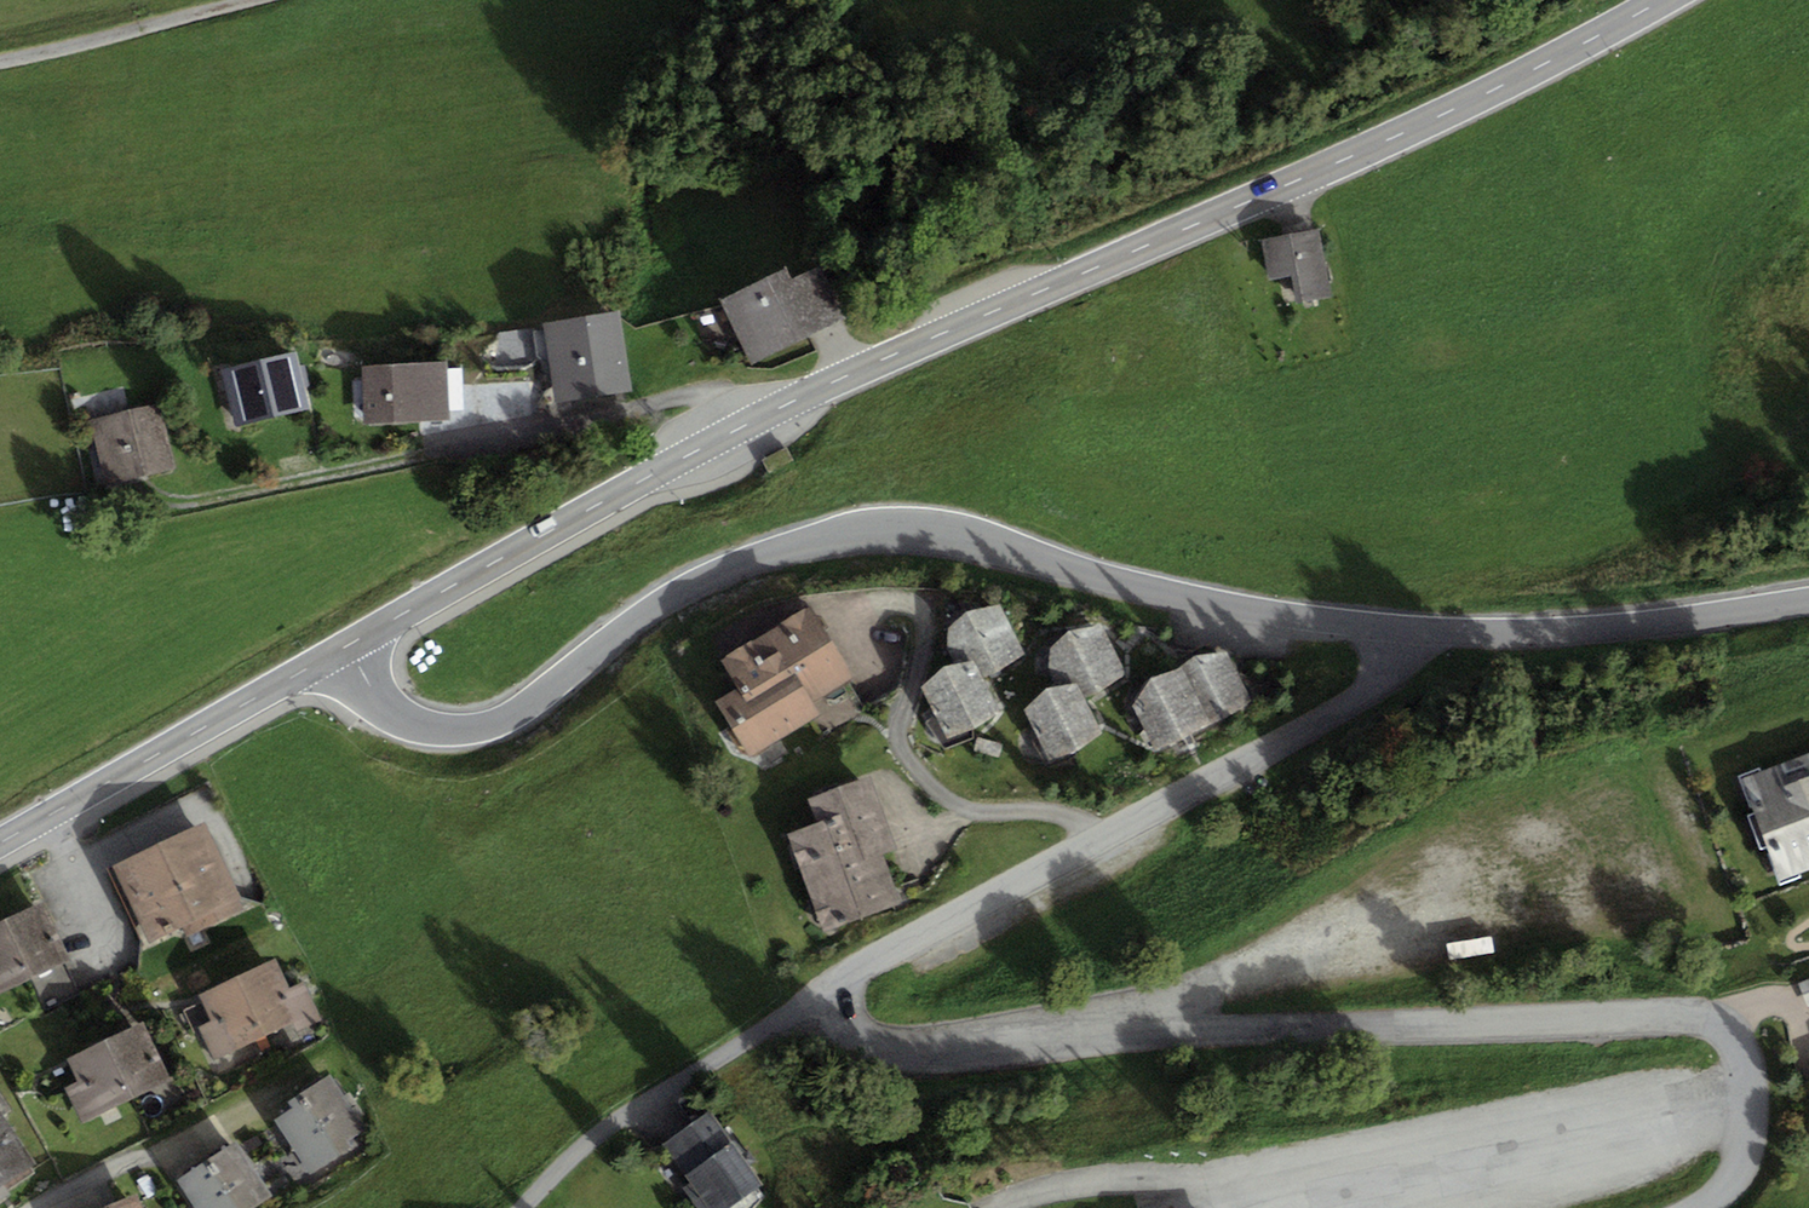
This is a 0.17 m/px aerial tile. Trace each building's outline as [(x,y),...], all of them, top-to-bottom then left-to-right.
[(1323,230),(1267,237),(1272,278),(1295,275),(1298,301),(1332,296),(1323,230)] [(785,268),(719,299),(750,364),(840,321),(815,269),(791,280),(785,268)] [(618,313),(544,324),(555,401),(629,391),(618,313)] [(295,353),(222,371),(236,427),(308,409),(303,386),(311,384),(306,362),(297,364),(295,353)] [(444,363),(363,366),(365,422),(446,419),(445,411),(444,368),(444,363)] [(462,368),(444,368),(445,411),(463,410),(462,368)] [(158,406),(94,419),(106,482),(171,469),(158,406)] [(966,611),(949,628),(947,646),(951,665),(973,661),(981,679),(1025,655),(999,604),(966,611)] [(735,691),(717,701),(747,753),(820,711),(812,697),(853,674),(815,609),(719,663),(735,691)] [(1068,632),(1051,649),(1049,667),(1053,686),(1075,682),(1084,700),(1127,676),(1102,625),(1068,632)] [(1195,656),(1179,669),(1209,725),(1253,701),(1228,652),(1195,656)] [(973,661),(951,665),(944,666),(923,687),(946,738),(973,729),(998,713),(981,679),(973,661)] [(1209,725),(1179,669),(1152,678),(1132,707),(1156,751),(1209,725)] [(1075,682),(1053,686),(1046,688),(1025,708),(1048,759),(1075,751),(1101,734),(1084,700),(1075,682)] [(1744,778),(1782,880),(1808,870),(1808,755),(1744,778)] [(817,822),(786,834),(822,932),(900,904),(882,855),(897,849),(871,777),(809,799),(817,822)] [(204,823),(110,869),(148,945),(180,929),(184,938),(246,907),(204,823)] [(43,903),(7,920),(34,978),(46,1005),(82,988),(43,903)] [(0,923),(0,993),(34,978),(7,920),(0,923)] [(275,958),(238,976),(266,1035),(292,1023),(297,1033),(322,1021),(303,982),(289,989),(275,958)] [(238,976),(198,994),(202,1002),(184,1011),(194,1033),(200,1030),(214,1060),(266,1035),(238,976)] [(1800,983),(1808,1006),(1808,979),(1800,983)] [(143,1022),(105,1041),(135,1099),(172,1081),(143,1022)] [(78,1080),(64,1088),(83,1125),(135,1099),(105,1041),(68,1059),(78,1080)] [(292,1108),(274,1120),(309,1176),(357,1146),(351,1136),(370,1124),(350,1092),(343,1096),(330,1076),(288,1102),(292,1108)] [(663,1144),(691,1181),(683,1187),(699,1207),(729,1207),(763,1183),(709,1110),(663,1144)] [(35,1164),(0,1111),(0,1187),(35,1164)] [(178,1181),(197,1207),(252,1207),(272,1195),(235,1142),(178,1181)]
